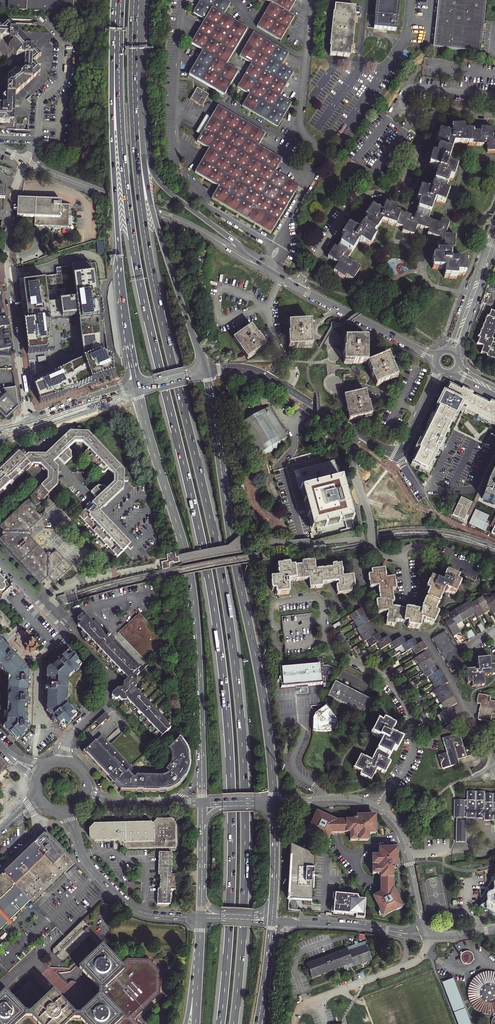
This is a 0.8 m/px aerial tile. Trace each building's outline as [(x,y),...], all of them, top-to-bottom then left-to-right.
[(8,8),(25,9),(26,0),(9,0),(8,8)] [(75,11),(75,14),(82,14),(83,7),(75,7),(76,0),(26,0),(25,9),(75,11)] [(226,0),(201,0),(194,13),(205,20),(191,43),(203,50),(189,74),(225,95),(239,71),(227,64),(248,29),(224,15),(231,3),(226,0)] [(271,3),(258,26),(281,40),(295,17),(289,13),(297,0),(267,0),(271,3)] [(376,15),(375,27),(397,30),(398,17),(399,17),(401,0),(377,0),(376,15)] [(436,48),(442,49),(447,0),(441,0),(436,48)] [(442,49),(483,53),(489,0),(447,0),(442,49)] [(356,7),(336,5),(335,13),(334,13),(330,47),(331,47),(331,54),(351,56),(352,49),(353,49),(357,15),(355,15),(356,7)] [(6,122),(11,122),(15,126),(15,112),(16,105),(16,94),(20,90),(41,72),(37,68),(34,65),(33,63),(36,60),(37,59),(41,56),(12,24),(10,22),(8,24),(6,26),(5,27),(2,30),(0,28),(0,38),(1,38),(9,38),(9,46),(17,55),(25,55),(24,63),(24,70),(16,70),(7,78),(7,94),(3,98),(6,102),(6,108),(2,108),(0,106),(0,122),(6,122)] [(290,53),(254,32),(240,56),(251,63),(237,87),(249,94),(243,106),(279,127),(281,122),(293,103),(281,96),(294,72),(283,65),(290,53)] [(210,94),(198,87),(191,99),(202,106),(210,94)] [(266,134),(218,106),(198,142),(209,149),(195,173),(219,187),(212,199),(272,233),(300,186),(276,172),(283,160),(260,146),(266,134)] [(441,131),(440,136),(437,143),(441,144),(438,152),(437,156),(433,154),(431,160),(429,166),(440,170),(432,191),(422,188),(420,194),(418,199),(422,201),(418,211),(415,220),(412,219),(412,217),(401,213),(397,212),(398,208),(391,206),(386,204),(383,212),(373,205),(366,216),(368,217),(359,232),(349,226),(346,231),(343,236),(345,238),(338,248),(336,246),(332,251),(329,257),(339,264),(338,266),(335,271),(345,278),(346,275),(354,279),(361,268),(348,259),(360,241),(369,247),(376,237),(373,235),(383,221),(398,226),(404,228),(403,231),(408,233),(415,235),(418,226),(430,230),(428,234),(431,235),(441,238),(441,240),(441,243),(439,243),(438,256),(434,256),(434,262),(434,268),(446,269),(445,277),(458,277),(458,274),(466,274),(467,261),(451,260),(452,248),(455,248),(456,236),(446,235),(450,223),(442,220),(440,224),(435,222),(429,220),(430,216),(435,200),(445,203),(449,192),(446,190),(450,179),(453,180),(457,168),(447,165),(450,156),(451,153),(455,143),(485,145),(485,143),(489,143),(488,151),(494,152),(494,139),(494,129),(488,129),(482,128),(482,132),(465,131),(466,127),(460,127),(453,126),(453,134),(450,134),(441,131)] [(61,200),(18,199),(18,207),(17,216),(35,217),(35,225),(68,227),(70,204),(61,204),(61,200)] [(54,350),(51,320),(78,316),(83,360),(74,364),(32,381),(40,402),(66,394),(65,391),(79,387),(92,381),(114,375),(111,359),(109,356),(108,354),(106,351),(103,347),(99,320),(103,320),(100,295),(96,281),(90,263),(57,267),(58,274),(53,275),(19,279),(28,354),(54,350)] [(6,316),(4,316),(3,311),(6,311),(3,293),(0,293),(0,357),(12,357),(6,316)] [(492,311),(490,317),(488,317),(488,318),(487,318),(486,321),(485,324),(483,326),(484,327),(483,330),(482,329),(481,333),(482,333),(480,336),(479,337),(481,338),(479,344),(484,346),(484,348),(482,352),(488,355),(488,356),(489,357),(489,358),(492,359),(492,358),(494,359),(494,343),(493,343),(494,340),(493,339),(494,333),(494,312),(492,311)] [(310,336),(310,332),(309,332),(308,321),(287,322),(287,333),(287,347),(311,345),(310,336)] [(239,347),(238,347),(246,358),(265,344),(260,337),(257,334),(256,334),(250,325),(232,337),(239,347)] [(343,362),(366,362),(366,349),(365,349),(365,338),(343,338),(344,349),(342,349),(342,352),(343,362)] [(396,376),(392,364),(390,364),(386,354),(366,362),(371,372),(370,373),(375,385),(396,376)] [(494,426),(494,425),(494,405),(471,393),(448,383),(437,406),(425,430),(409,464),(429,473),(459,410),(494,426)] [(4,419),(8,419),(19,408),(16,388),(5,389),(5,396),(3,397),(0,393),(0,415),(4,419)] [(367,401),(365,390),(344,395),(345,400),(346,406),(345,407),(348,419),(371,414),(368,401),(367,401)] [(286,437),(267,406),(250,411),(236,425),(254,455),(273,450),(286,437)] [(6,491),(5,489),(7,488),(8,487),(8,483),(11,486),(29,469),(33,465),(35,465),(35,467),(38,467),(38,465),(40,465),(47,473),(47,477),(47,480),(45,483),(44,482),(41,485),(42,486),(41,487),(47,494),(48,495),(57,486),(57,477),(58,468),(53,464),(56,461),(58,459),(64,465),(72,458),(71,457),(71,452),(68,449),(75,443),(79,443),(82,443),(88,450),(85,452),(85,457),(84,458),(99,474),(99,473),(104,473),(107,470),(113,476),(113,478),(113,483),(108,488),(104,487),(99,486),(98,486),(91,493),(97,499),(95,502),(92,505),(94,507),(93,508),(93,507),(90,510),(88,508),(77,518),(115,558),(127,548),(130,550),(133,548),(99,512),(102,510),(106,506),(107,507),(108,507),(108,506),(107,505),(123,489),(124,483),(126,482),(128,481),(128,480),(127,479),(124,479),(124,471),(91,437),(88,433),(80,433),(80,429),(79,428),(78,428),(77,429),(77,430),(77,433),(70,433),(53,448),(52,447),(51,447),(50,447),(51,448),(52,449),(49,452),(46,455),(28,455),(24,459),(23,458),(25,455),(22,452),(20,455),(17,452),(0,469),(0,497),(6,491)] [(488,479),(486,483),(481,498),(490,501),(494,504),(494,464),(488,479)] [(352,523),(341,481),(339,481),(338,481),(337,483),(329,485),(329,484),(326,484),(327,486),(316,489),(315,487),(313,488),(313,490),(305,492),(302,490),(302,491),(304,492),(305,496),(306,500),(305,501),(305,502),(307,502),(311,515),(309,516),(309,517),(311,516),(313,524),(312,527),(313,528),(314,525),(322,523),(323,525),(325,524),(324,522),(336,519),(337,522),(338,521),(338,519),(344,517),(346,525),(340,526),(341,529),(350,527),(349,524),(352,523)] [(37,505),(47,496),(48,495),(47,494),(41,487),(39,489),(39,488),(38,489),(37,488),(35,490),(36,490),(35,491),(35,492),(30,497),(37,505)] [(463,519),(465,516),(472,502),(460,496),(452,514),(463,519)] [(28,500),(0,527),(4,531),(3,533),(4,535),(0,540),(41,583),(46,579),(48,581),(50,579),(54,584),(71,567),(56,551),(51,556),(49,554),(47,556),(26,534),(42,519),(39,516),(34,511),(36,508),(28,500)] [(479,571),(483,561),(436,541),(434,548),(432,551),(429,561),(438,565),(475,581),(478,573),(479,571)] [(176,556),(176,554),(170,555),(167,555),(169,561),(162,563),(163,571),(171,570),(170,564),(173,564),(173,565),(180,564),(179,560),(179,557),(176,558),(176,556)] [(353,588),(352,576),(342,577),(341,570),(340,564),(332,565),(332,568),(315,570),(314,561),(301,563),(301,566),(289,567),(289,565),(277,566),(278,578),(270,579),(271,591),(275,591),(275,595),(288,593),(287,581),(292,581),(307,579),(308,579),(309,588),(321,587),(321,584),(331,583),(332,583),(337,582),(337,585),(336,586),(337,594),(351,593),(350,588),(353,588)] [(402,621),(404,609),(396,608),(392,607),(391,602),(392,602),(391,589),(395,589),(393,576),(385,578),(383,568),(371,569),(372,574),(368,574),(369,580),(370,586),(378,585),(380,599),(376,600),(377,612),(387,611),(386,623),(394,625),(395,620),(402,621)] [(408,610),(404,609),(402,621),(407,622),(407,626),(419,628),(420,619),(432,624),(437,613),(434,611),(443,590),(447,591),(454,594),(456,590),(458,583),(455,582),(457,578),(445,573),(441,583),(430,578),(425,590),(428,591),(420,611),(408,610)] [(1,599),(4,596),(10,591),(5,585),(3,582),(0,579),(0,597),(1,599)] [(67,599),(66,595),(58,598),(57,601),(59,603),(64,609),(69,604),(68,602),(67,599)] [(482,597),(476,601),(484,614),(491,610),(485,601),(482,597)] [(491,610),(493,614),(494,613),(494,603),(491,597),(485,601),(491,610)] [(484,614),(476,601),(469,604),(475,614),(478,618),(484,614)] [(468,602),(461,606),(468,618),(475,614),(469,604),(468,602)] [(454,610),(462,622),(468,618),(461,606),(454,610)] [(365,615),(361,608),(349,615),(353,622),(365,615)] [(448,614),(451,619),(455,626),(462,622),(454,610),(448,614)] [(282,630),(284,644),(284,646),(285,657),(315,654),(315,646),(314,642),(314,640),(312,627),(312,624),(312,620),(311,613),(281,617),(281,624),(282,626),(282,630)] [(119,634),(137,653),(146,662),(166,643),(139,614),(119,634)] [(369,621),(365,615),(353,622),(357,628),(368,622),(369,621)] [(80,629),(83,632),(81,634),(83,639),(85,642),(87,644),(90,647),(96,650),(98,648),(100,650),(98,652),(124,680),(126,678),(128,679),(123,684),(123,687),(122,688),(121,689),(117,689),(112,694),(113,695),(112,696),(115,700),(116,699),(117,700),(119,698),(158,740),(170,728),(168,726),(170,724),(170,722),(169,721),(168,721),(167,722),(135,688),(136,686),(137,676),(141,671),(139,669),(141,667),(113,639),(112,637),(96,620),(93,622),(92,623),(86,617),(84,619),(83,618),(83,617),(83,616),(81,616),(77,620),(77,621),(79,623),(80,622),(81,623),(78,627),(80,629)] [(445,623),(446,625),(454,637),(460,633),(455,626),(451,619),(445,623)] [(357,628),(356,629),(360,635),(372,628),(368,622),(357,628)] [(375,635),(372,628),(360,635),(364,642),(367,640),(375,635)] [(447,657),(446,658),(448,663),(447,664),(452,671),(464,664),(460,656),(458,657),(456,652),(457,651),(445,631),(432,639),(444,658),(445,658),(447,657)] [(375,635),(367,640),(371,647),(376,643),(382,640),(378,633),(375,635)] [(382,640),(376,643),(380,650),(390,644),(392,643),(388,636),(382,640)] [(37,642),(37,639),(33,639),(31,637),(29,639),(26,639),(26,642),(23,645),(25,647),(25,650),(29,650),(31,653),(34,650),(37,650),(37,647),(39,645),(37,642)] [(406,643),(402,637),(392,643),(390,644),(394,650),(406,643)] [(411,649),(418,645),(414,638),(406,643),(394,650),(397,654),(400,652),(402,654),(406,652),(411,649)] [(9,678),(10,677),(13,680),(8,684),(11,688),(11,694),(8,697),(7,705),(11,708),(11,714),(7,718),(7,728),(6,729),(15,739),(17,738),(20,738),(21,739),(25,736),(24,734),(27,731),(28,728),(30,728),(30,727),(30,724),(28,724),(28,718),(25,715),(25,704),(30,704),(30,703),(30,701),(28,701),(28,697),(25,695),(25,685),(31,685),(31,681),(29,681),(29,671),(25,671),(22,668),(22,664),(16,657),(18,656),(15,653),(13,655),(12,654),(11,656),(8,653),(8,649),(0,641),(0,669),(9,678)] [(415,655),(427,648),(423,642),(418,645),(411,649),(415,655)] [(425,652),(413,659),(417,665),(429,658),(425,652)] [(64,699),(66,699),(67,679),(67,676),(69,674),(71,675),(74,673),(75,674),(79,670),(77,669),(77,666),(79,664),(77,663),(78,662),(76,660),(72,656),(71,656),(68,656),(66,654),(60,659),(59,658),(58,657),(56,660),(57,663),(51,668),(50,667),(46,671),(45,679),(50,679),(50,682),(46,685),(46,688),(44,688),(44,692),(50,692),(49,696),(46,699),(46,705),(49,705),(49,709),(46,712),(52,718),(50,720),(53,723),(55,721),(61,727),(63,725),(66,726),(67,727),(71,724),(69,722),(75,717),(73,715),(73,712),(74,711),(71,707),(70,709),(64,702),(64,699)] [(429,658),(417,665),(421,672),(433,665),(429,658)] [(494,665),(490,665),(489,658),(477,659),(478,670),(474,671),(474,669),(465,670),(467,683),(471,682),(472,686),(476,685),(477,685),(484,685),(483,678),(483,675),(494,673),(494,670),(494,665)] [(433,665),(421,672),(425,678),(428,676),(437,671),(433,665)] [(440,669),(437,671),(428,676),(431,683),(444,675),(440,669)] [(448,682),(444,675),(431,683),(436,690),(445,684),(448,682)] [(336,683),(334,681),(326,696),(335,700),(365,715),(372,701),(371,700),(369,699),(345,687),(336,683)] [(433,691),(437,698),(449,690),(445,684),(436,690),(433,691)] [(441,704),(453,697),(449,690),(437,698),(441,704)] [(489,700),(490,696),(483,695),(478,694),(476,703),(480,704),(482,704),(482,707),(480,707),(478,719),(490,721),(491,713),(494,714),(494,701),(489,700)] [(453,697),(441,704),(445,711),(451,707),(457,703),(453,697)] [(331,731),(336,720),(325,706),(315,713),(316,715),(315,718),(313,718),(312,731),(314,731),(331,731)] [(454,713),(451,707),(445,711),(439,714),(443,720),(454,713)] [(105,712),(88,728),(92,732),(106,719),(107,721),(110,718),(105,712)] [(458,719),(454,713),(443,720),(447,726),(458,719)] [(395,750),(400,740),(389,734),(393,726),(388,723),(382,721),(381,724),(377,722),(371,734),(377,737),(381,739),(371,759),(370,761),(360,756),(353,768),(361,772),(359,774),(365,777),(370,780),(376,769),(384,773),(389,762),(386,760),(392,749),(395,750)] [(456,764),(459,763),(458,759),(463,758),(470,756),(467,747),(464,748),(459,733),(454,735),(442,738),(446,753),(438,756),(439,758),(441,768),(444,768),(456,764)] [(131,767),(101,735),(83,752),(86,755),(86,754),(108,777),(107,777),(114,784),(116,782),(122,789),(120,791),(161,792),(166,791),(171,790),(175,787),(179,784),(181,783),(184,779),(186,777),(188,772),(190,768),(190,765),(190,760),(190,755),(189,753),(188,748),(185,744),(184,742),(180,737),(168,748),(170,751),(171,753),(172,756),(172,758),(171,761),(171,763),(169,765),(168,767),(171,770),(170,771),(169,772),(168,772),(165,774),(160,775),(136,775),(133,777),(127,771),(131,767)] [(107,777),(108,777),(86,754),(86,755),(107,777)] [(116,782),(114,784),(120,791),(122,789),(116,782)] [(494,793),(487,793),(484,793),(484,792),(478,791),(466,791),(466,795),(466,800),(465,818),(469,818),(478,818),(483,818),(483,820),(486,820),(494,820),(494,793)] [(458,800),(453,800),(453,817),(455,817),(455,820),(454,841),(460,841),(464,841),(465,818),(466,800),(458,800)] [(312,834),(320,837),(327,840),(330,834),(336,834),(350,834),(350,841),(368,841),(368,835),(376,834),(376,817),(375,816),(369,816),(358,816),(358,820),(354,819),(354,821),(336,820),(328,816),(317,811),(317,810),(315,811),(313,817),(314,817),(310,825),(309,825),(306,830),(308,831),(308,832),(308,833),(308,834),(309,835),(311,835),(312,834)] [(176,848),(175,822),(172,818),(157,819),(153,823),(94,824),(89,829),(89,837),(94,842),(118,842),(126,850),(158,849),(176,848)] [(3,873),(30,900),(33,903),(75,863),(47,834),(43,834),(3,873)] [(313,856),(291,846),(288,901),(299,901),(311,902),(312,876),(313,876),(313,870),(313,856)] [(375,904),(377,913),(376,914),(377,916),(378,918),(379,918),(380,917),(382,919),(388,915),(387,914),(395,911),(400,910),(402,908),(396,896),(392,887),(392,872),(393,872),(393,868),(396,868),(397,856),(397,851),(397,850),(396,849),(394,849),(393,850),(393,849),(378,849),(378,856),(372,856),(371,875),(378,875),(378,882),(377,894),(372,897),(375,904)] [(171,875),(171,853),(158,853),(158,875),(160,875),(160,879),(162,880),(162,884),(160,886),(160,890),(158,890),(158,904),(171,905),(171,890),(176,890),(176,875),(171,875)] [(30,900),(3,873),(0,876),(0,929),(30,900)] [(494,876),(494,882),(493,884),(494,889),(492,892),(487,894),(486,896),(487,902),(485,904),(481,906),(480,908),(488,912),(494,916),(494,874),(494,876)] [(357,896),(334,894),(332,916),(364,918),(365,898),(357,897),(357,896)] [(456,914),(447,916),(449,925),(458,924),(456,914)] [(62,961),(90,935),(94,931),(95,930),(82,916),(63,934),(62,935),(49,947),(49,950),(59,961),(62,961)] [(348,949),(307,964),(313,979),(344,967),(345,970),(349,968),(348,965),(352,964),(353,967),(372,960),(366,942),(355,946),(356,948),(349,951),(348,949)] [(102,947),(78,969),(98,990),(98,996),(78,1015),(74,1015),(53,993),(45,1000),(29,982),(11,999),(5,992),(0,996),(0,1023),(67,1023),(73,1019),(79,1019),(84,1023),(137,1023),(133,1019),(159,994),(160,971),(149,959),(127,959),(120,966),(102,947)] [(473,961),(474,959),(474,957),(473,955),(471,953),(468,952),(465,952),(463,953),(461,955),(460,957),(459,960),(460,961),(461,964),(464,965),(467,966),(469,965),(472,964),(473,961)] [(494,973),(488,972),(483,973),(478,975),(473,979),(470,983),(468,988),(468,994),(469,999),(471,1004),(475,1009),(479,1012),(484,1013),(490,1014),(494,1013),(494,973)] [(441,982),(457,1023),(470,1023),(452,977),(441,982)]
